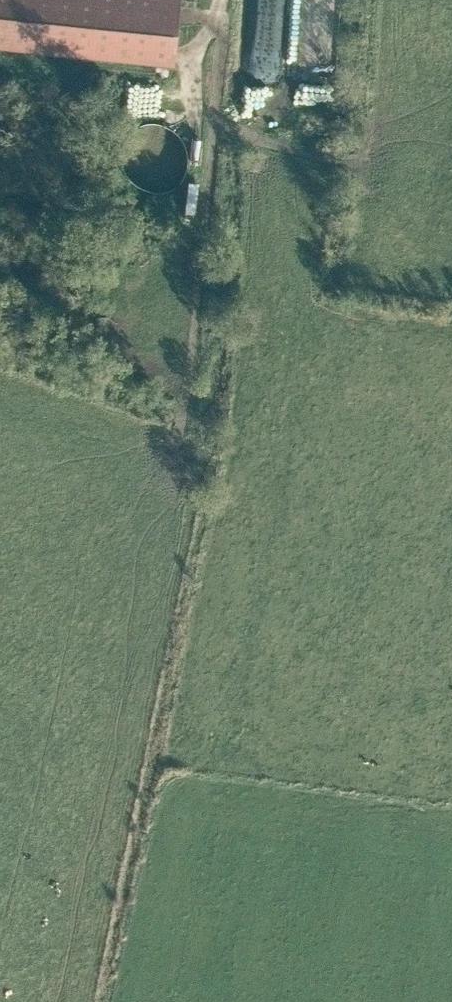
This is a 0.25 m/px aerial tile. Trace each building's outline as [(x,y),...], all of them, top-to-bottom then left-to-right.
[(185,0),(1,0),(0,9),(0,53),(176,74),(185,0)] [(290,0),(252,0),(249,73),(287,75),(290,0)] [(126,152),(126,164),(130,174),(137,183),(147,188),(158,190),(169,188),(178,182),(186,174),(189,163),(189,152),(185,141),(178,133),(168,127),(157,126),(146,128),(137,133),(129,142),(126,152)]
